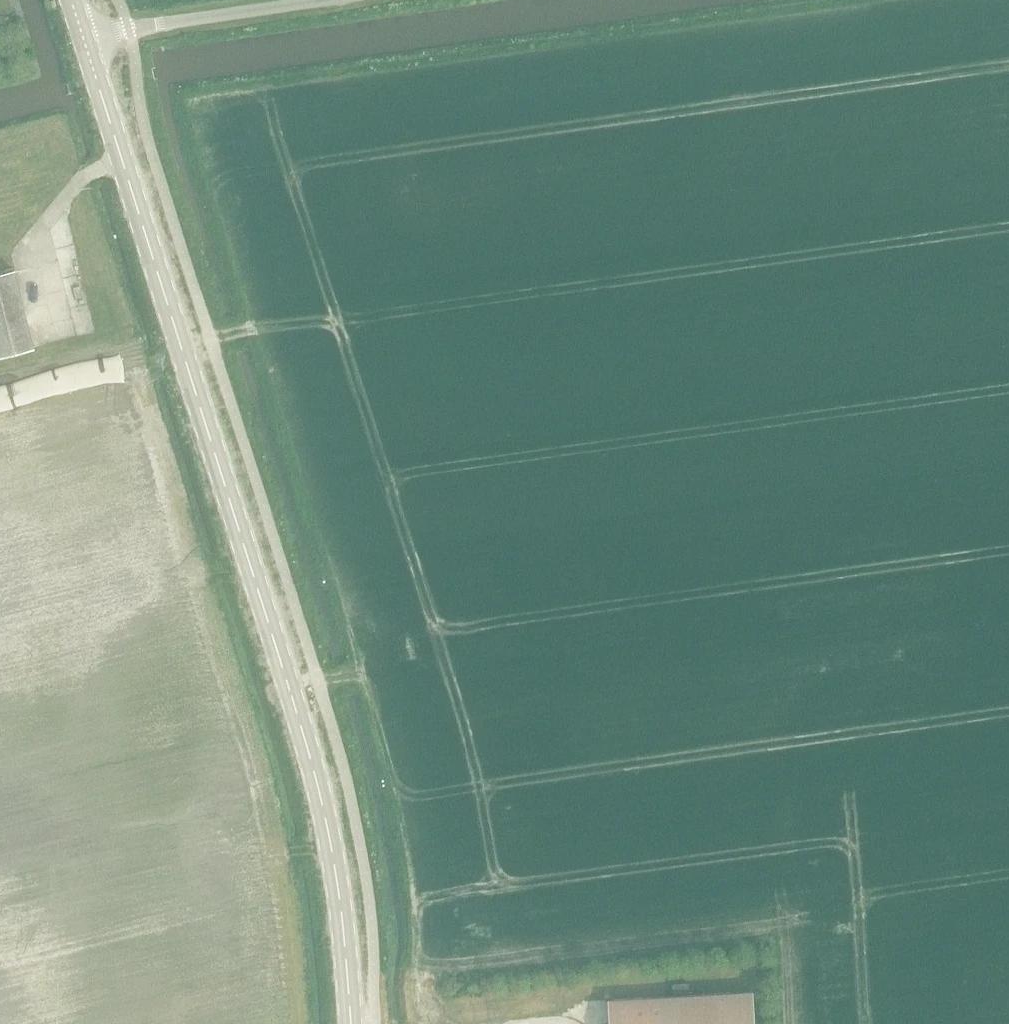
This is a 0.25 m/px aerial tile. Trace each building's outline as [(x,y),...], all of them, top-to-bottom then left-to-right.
[(68,259),(66,314),(87,314),(89,259),(68,259)] [(34,350),(15,270),(0,274),(0,358),(34,350)] [(612,1023),(752,1023),(750,992),(611,1000),(612,1023)]
